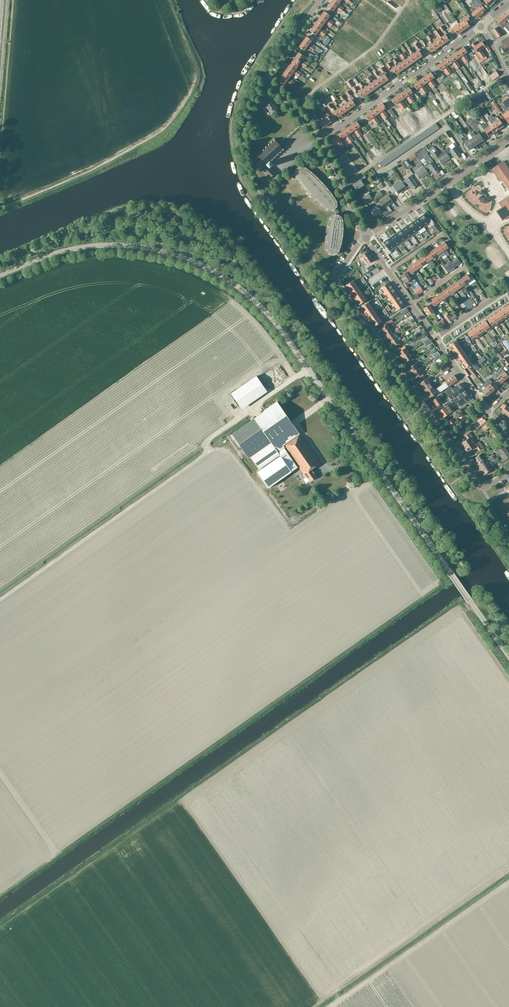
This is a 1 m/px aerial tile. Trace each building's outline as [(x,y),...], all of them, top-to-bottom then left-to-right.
[(479,0),(472,0),(471,1),(473,3),(471,5),(473,7),(470,10),(473,13),(473,14),(477,18),(486,11),(482,6),(483,4),(479,0)] [(395,6),(388,1),(386,3),(393,9),(395,6)] [(331,3),(327,8),(333,12),(335,9),(337,10),(341,13),(342,11),(341,10),(339,8),(337,7),(331,3)] [(437,14),(442,10),(438,5),(433,8),(437,14)] [(325,11),(321,16),(327,20),(330,15),(325,11)] [(502,15),(496,20),(501,25),(500,26),(503,29),(504,28),(508,34),(508,24),(502,15)] [(318,21),(317,21),(323,25),(327,20),(321,16),(318,21)] [(459,24),(463,30),(470,26),(468,23),(470,21),(468,18),(459,24)] [(317,21),(314,26),(324,34),(325,34),(327,32),(323,30),(321,28),(323,25),(317,21)] [(463,30),(459,24),(450,30),(452,33),(455,32),(457,35),(463,30)] [(314,26),(310,31),(316,35),(318,33),(320,34),(323,37),(325,34),(324,34),(314,26)] [(493,30),(498,37),(501,35),(496,28),(493,30)] [(426,52),(446,41),(442,34),(423,45),(426,52)] [(307,37),(303,42),(313,49),(315,50),(316,51),(318,52),(320,50),(316,47),(315,47),(312,45),(310,44),(312,41),(307,37)] [(503,45),(500,46),(501,49),(501,50),(502,50),(503,53),(508,50),(508,37),(506,38),(501,41),(503,45)] [(303,42),(299,47),(305,51),(307,48),(312,51),(313,50),(313,49),(303,42)] [(475,43),(471,45),(481,58),(485,55),(481,50),(485,47),(482,42),(477,45),(475,43)] [(411,45),(414,50),(387,68),(391,75),(420,57),(417,53),(419,52),(414,43),(411,45)] [(459,51),(467,62),(469,61),(465,54),(467,52),(464,48),(459,51)] [(467,62),(459,51),(455,54),(458,59),(461,57),(465,64),(467,62)] [(299,53),(295,58),(301,62),(305,57),(299,53)] [(451,57),(459,68),(460,67),(456,60),(458,59),(455,54),(451,57)] [(459,68),(451,57),(446,60),(450,65),(452,63),(457,70),(459,68)] [(295,58),(292,62),(298,66),(300,64),(302,65),(305,68),(305,67),(306,66),(303,63),(301,62),(295,58)] [(446,60),(442,63),(450,74),(452,73),(447,66),(450,65),(446,60)] [(292,62),(289,67),(300,75),(301,73),(298,71),(298,70),(296,69),(298,66),(292,62)] [(450,74),(442,63),(437,66),(441,71),(443,69),(448,76),(450,74)] [(374,78),(353,92),(357,98),(387,79),(383,71),(382,71),(379,66),(375,69),(371,72),(374,78)] [(289,67),(285,72),(291,76),(293,74),(295,75),(298,77),(300,75),(289,67)] [(285,72),(282,77),(288,81),(290,82),(292,84),(293,84),(294,82),(291,80),(289,79),(291,76),(285,72)] [(496,72),(489,76),(492,80),(499,76),(496,72)] [(426,76),(434,88),(436,89),(438,88),(436,86),(432,80),(434,78),(431,73),(426,76)] [(426,76),(422,79),(426,84),(428,82),(432,89),(434,88),(426,76)] [(282,77),(279,81),(284,85),(288,81),(282,77)] [(422,79),(418,82),(426,94),(428,92),(423,86),(426,84),(422,79)] [(426,94),(418,82),(413,85),(417,90),(419,88),(424,95),(426,94)] [(405,91),(413,103),(415,101),(410,95),(413,93),(409,88),(405,91)] [(400,94),(404,99),(406,97),(411,104),(413,103),(405,91),(400,94)] [(493,99),(488,91),(485,93),(490,101),(493,99)] [(500,102),(506,97),(504,93),(497,98),(500,102)] [(400,94),(396,97),(404,109),(406,108),(401,101),(404,99),(400,94)] [(477,99),(481,105),(486,102),(482,96),(477,99)] [(404,109),(396,97),(391,100),(395,105),(397,104),(402,110),(404,109)] [(264,109),(270,115),(278,108),(272,102),(271,103),(267,98),(263,102),(267,106),(264,109)] [(348,99),(329,111),(333,117),(352,105),(348,99)] [(383,104),(378,107),(386,118),(388,117),(384,110),(386,109),(383,104)] [(374,110),(377,115),(380,113),(384,120),(386,118),(378,107),(374,110)] [(374,110),(369,113),(378,124),(380,123),(375,116),(377,115),(374,110)] [(378,124),(369,113),(365,116),(369,121),(371,119),(376,126),(378,124)] [(327,125),(323,120),(320,122),(317,118),(316,118),(314,115),(312,116),(319,127),(321,126),(323,128),(327,125)] [(323,120),(327,125),(331,122),(330,119),(331,118),(329,115),(323,120)] [(491,119),(498,129),(503,126),(502,123),(503,123),(498,116),(496,118),(495,117),(493,118),(491,115),(489,116),(491,119)] [(489,126),(494,133),(498,129),(491,119),(489,116),(487,117),(492,124),(489,126)] [(468,120),(476,132),(480,130),(471,118),(468,120)] [(352,125),(360,136),(362,135),(358,128),(360,127),(357,122),(352,125)] [(494,133),(489,126),(486,123),(481,126),(488,136),(494,133)] [(360,136),(352,125),(348,128),(351,133),(354,131),(358,138),(360,136)] [(348,128),(343,131),(351,142),(353,141),(349,134),(351,133),(348,128)] [(339,134),(342,139),(345,137),(349,144),(351,142),(343,131),(339,134)] [(472,133),(479,143),(484,140),(479,133),(476,136),(475,134),(473,132),(472,133)] [(472,138),(470,140),(474,147),(479,143),(472,133),(470,134),(472,137),(471,137),(472,138)] [(335,137),(343,148),(345,147),(340,141),(342,139),(339,134),(335,137)] [(474,147),(470,140),(467,136),(464,138),(465,139),(462,140),(464,144),(465,144),(469,150),(474,147)] [(343,148),(335,137),(330,140),(334,145),(336,143),(341,150),(343,148)] [(285,150),(274,139),(273,140),(274,141),(272,142),(271,141),(271,142),(272,143),(270,145),(269,144),(268,145),(269,146),(267,147),(266,146),(265,147),(266,148),(264,150),(263,149),(263,150),(264,151),(262,153),(261,151),(260,152),(261,153),(259,155),(258,154),(257,155),(258,156),(256,157),(257,158),(255,161),(270,178),(275,174),(270,168),(273,165),(270,162),(272,160),(273,161),(274,160),(273,159),(275,157),(276,158),(276,157),(278,155),(278,156),(279,155),(278,154),(280,152),(281,153),(282,153),(281,152),(283,150),(284,151),(285,150)] [(426,147),(416,154),(420,160),(423,158),(426,162),(431,159),(427,153),(429,151),(426,147)] [(444,150),(445,151),(450,158),(453,156),(456,159),(461,155),(455,147),(451,150),(449,147),(444,150)] [(435,148),(430,152),(435,159),(436,157),(442,164),(450,158),(445,151),(439,155),(435,148)] [(491,169),(500,181),(501,180),(503,183),(507,189),(508,188),(508,161),(507,158),(491,169)] [(424,167),(425,168),(428,173),(432,171),(434,174),(439,171),(431,159),(426,162),(426,163),(427,164),(424,167)] [(423,165),(415,171),(416,174),(420,180),(429,174),(428,173),(425,168),(424,167),(423,165)] [(298,170),(297,171),(297,172),(297,173),(297,175),(298,177),(301,181),(307,189),(316,198),(323,205),(326,207),(328,208),(329,209),(331,209),(333,209),(335,207),(335,206),(336,204),(335,202),(334,200),(331,196),(329,193),(324,188),(319,182),(318,180),(314,176),(308,171),(305,169),(303,168),(300,168),(299,169),(298,170)] [(361,181),(365,178),(363,174),(357,178),(359,181),(353,185),(357,190),(364,185),(361,181)] [(402,182),(406,188),(410,186),(412,189),(417,186),(411,176),(402,182)] [(406,188),(402,182),(400,179),(392,185),(398,194),(407,189),(406,188)] [(373,202),(378,198),(383,195),(380,191),(376,194),(371,197),(368,194),(362,198),(363,199),(362,200),(364,204),(366,203),(371,199),(373,202)] [(499,202),(502,207),(496,211),(502,220),(508,215),(508,195),(499,202)] [(377,206),(370,211),(373,216),(380,211),(382,209),(383,209),(393,203),(388,196),(376,205),(377,206)] [(423,214),(418,218),(424,227),(429,223),(430,225),(433,223),(430,218),(427,220),(423,214)] [(336,216),(335,216),(333,217),(332,219),(331,221),(330,224),(329,227),(329,230),(328,235),(327,240),(327,241),(327,245),(328,249),(328,251),(329,252),(331,253),(333,254),(334,253),(336,253),(336,252),(337,251),(338,248),(339,245),(340,241),(341,238),(341,236),(341,232),(341,230),(341,227),(341,225),(341,221),(341,220),(340,219),(340,218),(339,217),(338,216),(336,216)] [(418,218),(412,222),(418,231),(424,227),(418,218)] [(412,222),(406,226),(412,235),(418,231),(412,222)] [(406,226),(400,230),(406,239),(412,235),(406,226)] [(400,230),(395,234),(401,243),(406,239),(400,230)] [(395,234),(389,238),(395,247),(401,243),(395,234)] [(389,238),(383,242),(387,247),(384,249),(388,254),(391,252),(390,251),(395,247),(389,238)] [(439,246),(445,254),(447,257),(449,255),(446,250),(448,248),(444,242),(439,246)] [(439,246),(434,250),(438,255),(439,258),(445,254),(439,246)] [(434,250),(428,253),(432,259),(433,261),(435,259),(434,258),(438,255),(434,250)] [(362,256),(368,264),(373,260),(367,252),(362,256)] [(423,257),(427,263),(432,259),(428,253),(423,257)] [(427,263),(423,257),(418,261),(422,267),(427,263)] [(454,267),(458,264),(460,262),(457,258),(451,262),(453,265),(454,267)] [(418,261),(412,265),(416,270),(420,268),(421,269),(423,268),(422,267),(418,261)] [(407,268),(409,271),(412,276),(414,274),(413,272),(416,270),(412,265),(407,268)] [(412,276),(409,271),(406,273),(401,276),(406,283),(411,279),(410,278),(412,276)] [(462,279),(467,286),(470,285),(468,283),(471,280),(467,275),(462,279)] [(456,282),(460,288),(464,286),(465,288),(467,286),(462,279),(456,282)] [(353,280),(346,286),(349,290),(356,285),(353,280)] [(389,282),(380,288),(384,294),(393,288),(389,282)] [(451,286),(455,292),(460,288),(456,282),(451,286)] [(356,285),(349,290),(352,295),(360,290),(356,285)] [(455,292),(451,286),(446,290),(450,296),(455,292)] [(393,288),(384,294),(388,300),(397,294),(393,288)] [(360,290),(352,295),(356,300),(363,295),(360,290)] [(446,290),(441,293),(445,299),(450,296),(446,290)] [(435,297),(439,303),(443,301),(444,302),(446,301),(445,299),(441,293),(435,297)] [(397,294),(388,300),(392,305),(401,299),(397,294)] [(363,295),(356,300),(359,305),(366,300),(363,295)] [(434,307),(439,303),(435,297),(430,301),(432,304),(434,307)] [(401,299),(392,305),(396,311),(405,305),(401,299)] [(368,302),(361,307),(364,312),(372,307),(368,302)] [(434,307),(432,304),(429,305),(424,308),(429,315),(433,312),(432,310),(435,308),(434,307)] [(372,307),(364,312),(368,317),(375,312),(372,307)] [(501,310),(506,318),(508,315),(508,313),(505,307),(501,310)] [(501,310),(496,313),(501,321),(506,318),(501,310)] [(375,312),(368,317),(371,322),(378,317),(375,312)] [(496,313),(492,316),(497,324),(501,321),(496,313)] [(492,316),(487,320),(492,327),(497,324),(492,316)] [(378,317),(371,322),(374,326),(382,321),(378,317)] [(381,327),(384,332),(390,329),(387,326),(393,322),(391,319),(381,327)] [(485,321),(481,324),(486,331),(490,328),(485,321)] [(481,324),(476,327),(481,334),(486,331),(481,324)] [(476,327),(472,330),(477,337),(481,334),(476,327)] [(390,329),(384,332),(388,337),(395,332),(393,330),(391,331),(390,329)] [(395,332),(388,337),(391,342),(397,339),(396,338),(398,337),(397,334),(399,332),(400,332),(399,330),(395,332)] [(472,330),(467,333),(472,341),(477,337),(472,330)] [(397,339),(391,342),(395,347),(406,339),(404,337),(398,341),(397,339)] [(456,340),(449,345),(452,350),(459,345),(456,340)] [(459,345),(452,350),(455,354),(463,349),(459,345)] [(398,352),(402,357),(409,353),(404,346),(401,349),(402,350),(398,352)] [(463,349),(455,354),(458,359),(466,354),(463,349)] [(409,353),(402,357),(405,362),(409,360),(410,361),(413,359),(409,353)] [(466,354),(458,359),(461,363),(469,358),(466,354)] [(436,360),(439,365),(445,361),(441,357),(436,360)] [(469,358),(461,363),(465,368),(472,363),(469,358)] [(409,368),(413,373),(419,369),(418,368),(416,366),(416,365),(419,363),(418,362),(409,368)] [(426,373),(421,366),(418,368),(419,369),(413,373),(412,374),(414,376),(415,376),(416,378),(420,375),(421,377),(426,373)] [(501,368),(497,371),(500,374),(505,380),(508,376),(501,368)] [(497,371),(491,377),(494,380),(496,378),(501,383),(505,380),(500,374),(497,371)] [(445,384),(435,391),(436,393),(437,394),(457,380),(454,375),(445,381),(447,384),(446,385),(445,384)] [(420,383),(423,387),(429,383),(428,381),(431,378),(430,376),(426,378),(420,383)] [(429,383),(423,387),(426,392),(433,387),(431,384),(434,382),(434,383),(437,381),(435,378),(429,383)] [(244,407),(268,390),(260,379),(236,396),(244,407)] [(487,381),(483,384),(486,387),(491,392),(495,389),(490,383),(492,382),(489,379),(487,380),(487,381)] [(452,389),(447,392),(458,407),(470,398),(460,384),(452,389)] [(479,388),(478,389),(481,392),(482,391),(487,396),(491,392),(486,387),(483,384),(481,386),(479,388)] [(433,387),(426,392),(430,397),(436,393),(435,391),(433,387)] [(442,402),(439,399),(443,396),(441,393),(437,396),(438,397),(432,401),(436,406),(442,402)] [(442,402),(445,407),(439,411),(444,417),(453,411),(449,405),(454,402),(450,396),(442,402)] [(299,433),(277,402),(255,418),(277,450),(299,434),(299,433)] [(447,421),(452,429),(458,425),(455,422),(457,420),(454,416),(447,421)] [(255,418),(232,433),(249,457),(252,454),(253,455),(251,456),(259,469),(280,454),(277,450),(255,418)] [(462,443),(465,447),(475,440),(472,436),(469,432),(465,435),(467,439),(462,443)] [(300,434),(299,434),(284,445),(306,477),(307,476),(310,481),(317,476),(312,469),(320,463),(300,434)] [(475,440),(465,447),(467,451),(475,446),(478,450),(483,447),(479,441),(477,443),(475,440)] [(268,489),(298,468),(284,447),(278,451),(281,455),(256,472),(268,489)] [(479,455),(474,458),(478,463),(476,464),(480,470),(492,462),(494,460),(492,457),(487,460),(487,461),(484,463),(483,460),(479,455)] [(492,462),(480,470),(484,475),(490,470),(493,468),(492,466),(494,465),(492,462)]
